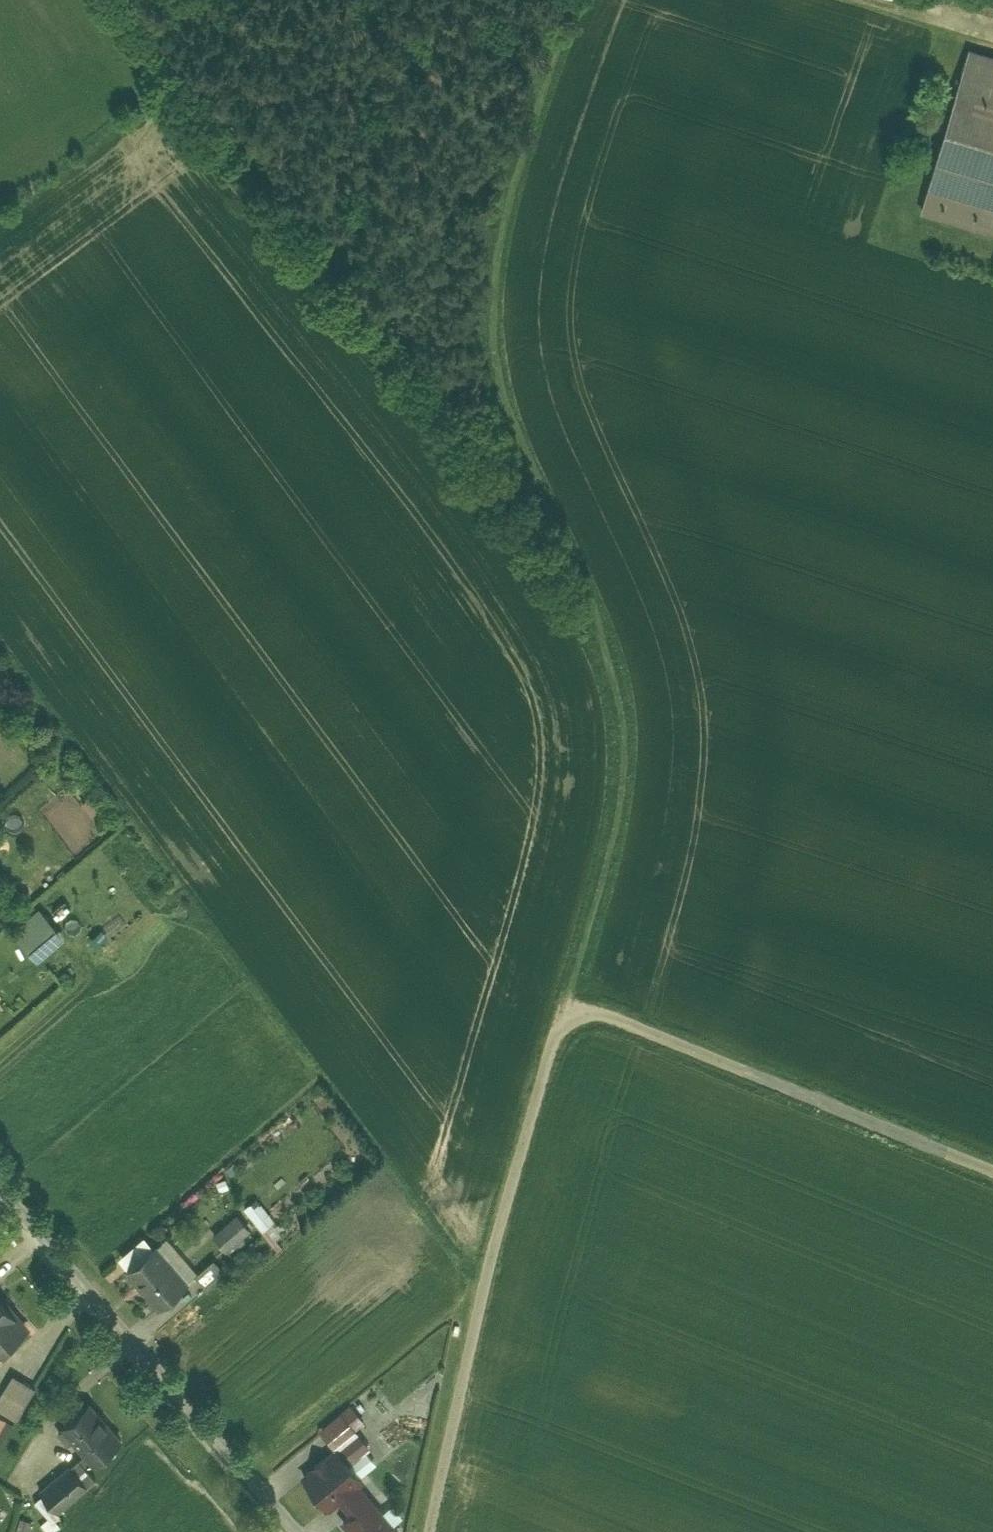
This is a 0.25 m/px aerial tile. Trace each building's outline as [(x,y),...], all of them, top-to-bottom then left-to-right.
[(925,208),(992,228),(992,49),(976,43),(925,208)] [(45,904),(19,926),(44,957),(71,936),(45,904)] [(256,1197),(245,1207),(263,1226),(274,1217),(256,1197)] [(243,1210),(219,1232),(232,1249),(257,1226),(243,1210)] [(133,1269),(165,1308),(195,1280),(162,1242),(133,1269)] [(215,1257),(197,1272),(208,1285),(226,1270),(215,1257)] [(28,1328),(0,1295),(0,1352),(28,1328)] [(40,1384),(19,1372),(1,1403),(22,1416),(40,1384)] [(95,1396),(66,1423),(99,1464),(130,1437),(95,1396)] [(332,1445),(365,1419),(351,1402),(318,1427),(332,1445)] [(0,1410),(0,1438),(6,1441),(18,1420),(0,1410)] [(308,1472),(336,1508),(348,1498),(358,1511),(347,1520),(357,1531),(407,1531),(367,1483),(371,1480),(342,1444),(308,1472)] [(79,1461),(47,1489),(65,1510),(97,1482),(79,1461)]
